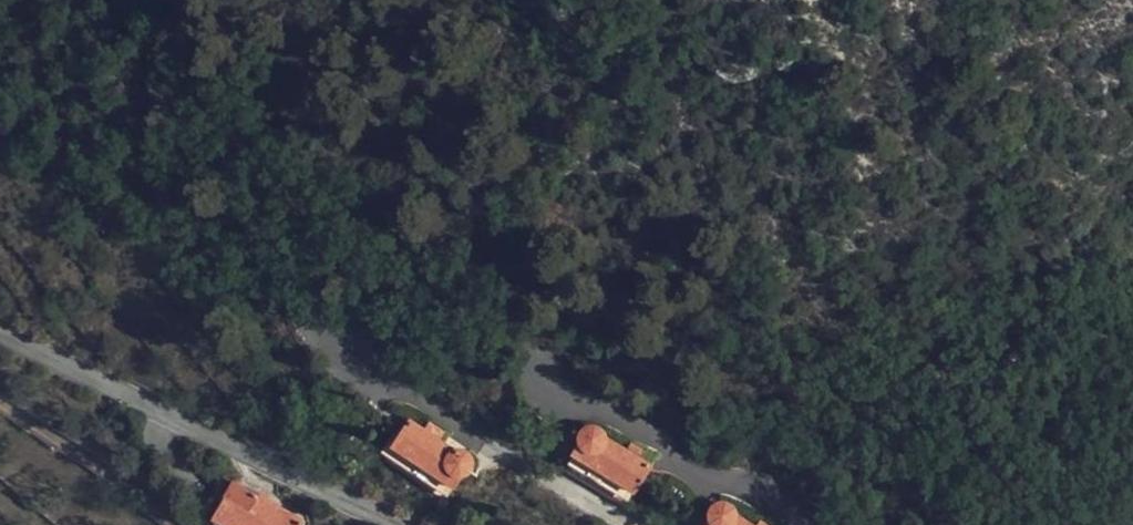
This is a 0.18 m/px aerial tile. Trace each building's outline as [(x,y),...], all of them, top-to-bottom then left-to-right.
[(455,456),(410,427),(400,445),(396,452),(452,489),(458,480),(463,479),(467,476),(470,471),(470,465),(469,461),(466,457),(460,455),(455,456)] [(649,468),(604,442),(601,436),(597,433),(592,432),(586,433),(582,437),(580,444),(581,449),(575,459),(633,495),(649,468)] [(235,485),(225,501),(232,505),(241,488),(235,485)] [(241,488),(232,505),(225,501),(213,523),(217,524),(303,524),(304,524),(241,488)] [(733,517),(732,513),(729,510),(724,507),(718,508),(712,511),(709,516),(708,521),(709,524),(745,524),(733,517)]
